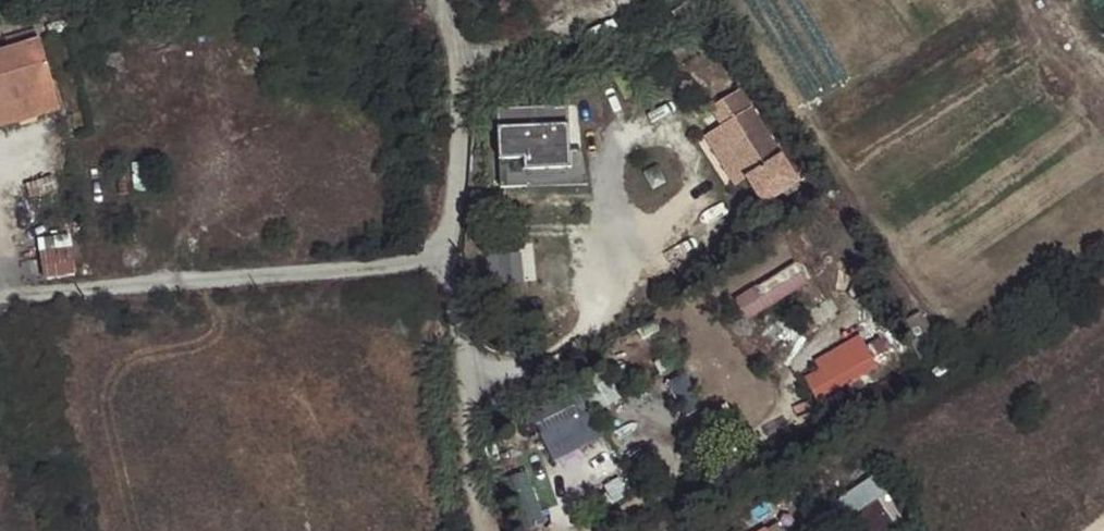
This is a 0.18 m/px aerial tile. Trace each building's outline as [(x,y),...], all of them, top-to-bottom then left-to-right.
[(52,93),(37,41),(0,53),(0,109),(52,93)] [(699,92),(692,80),(688,82),(685,82),(683,82),(681,84),(682,86),(678,88),(685,100),(699,92)] [(741,90),(710,108),(722,126),(716,130),(746,177),(763,205),(799,183),(741,90)] [(52,93),(0,109),(0,126),(56,109),(52,93)] [(578,105),(494,110),(498,188),(582,184),(578,105)] [(716,130),(705,137),(735,184),(746,177),(716,130)] [(492,283),(538,280),(535,242),(489,245),(492,283)] [(46,278),(78,273),(74,245),(42,251),(46,278)] [(811,285),(800,266),(737,305),(749,324),(811,285)] [(860,336),(838,349),(842,355),(832,360),(837,368),(811,384),(819,399),(889,359),(888,353),(880,338),(867,344),(860,336)] [(842,355),(838,349),(815,362),(819,370),(808,377),(811,384),(837,368),(832,360),(842,355)] [(681,367),(660,379),(692,434),(713,422),(681,367)] [(580,390),(531,415),(553,459),(603,434),(580,390)] [(820,510),(832,530),(903,530),(873,479),(820,510)] [(746,530),(779,530),(772,518),(746,530)]
